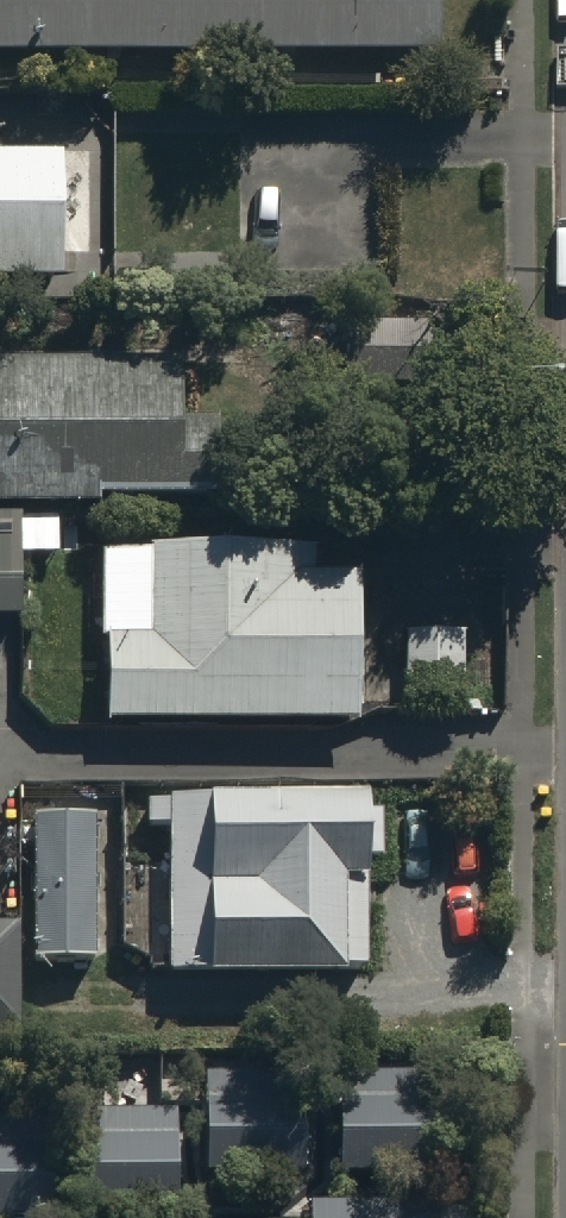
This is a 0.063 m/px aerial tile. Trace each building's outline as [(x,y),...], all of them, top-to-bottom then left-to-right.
[(441,73),(441,0),(0,0),(0,72),(441,73)] [(64,298),(65,171),(0,171),(0,298),(64,298)] [(0,374),(0,516),(98,517),(98,510),(215,511),(215,432),(179,432),(180,375),(0,374)] [(16,630),(17,523),(0,523),(0,630),(16,630)] [(311,566),(98,563),(97,648),(106,648),(105,734),(356,737),(358,586),(311,585),(311,566)] [(461,641),(398,641),(397,719),(462,719),(462,696),(485,696),(485,678),(489,678),(490,649),(462,649),(461,641)] [(361,965),(360,795),(139,795),(139,818),(162,818),(163,970),(339,970),(339,965),(361,965)] [(89,815),(28,815),(28,957),(89,957),(89,815)] [(14,1038),(14,931),(0,932),(0,1038),(14,1038)] [(299,1073),(200,1072),(200,1177),(299,1178),(299,1073)] [(431,1072),(332,1073),(333,1174),(432,1173),(431,1072)] [(170,1108),(74,1109),(74,1211),(170,1211),(170,1108)] [(0,1117),(0,1217),(46,1217),(47,1117),(0,1117)] [(304,1203),(304,1217),(431,1217),(431,1200),(304,1203)]
